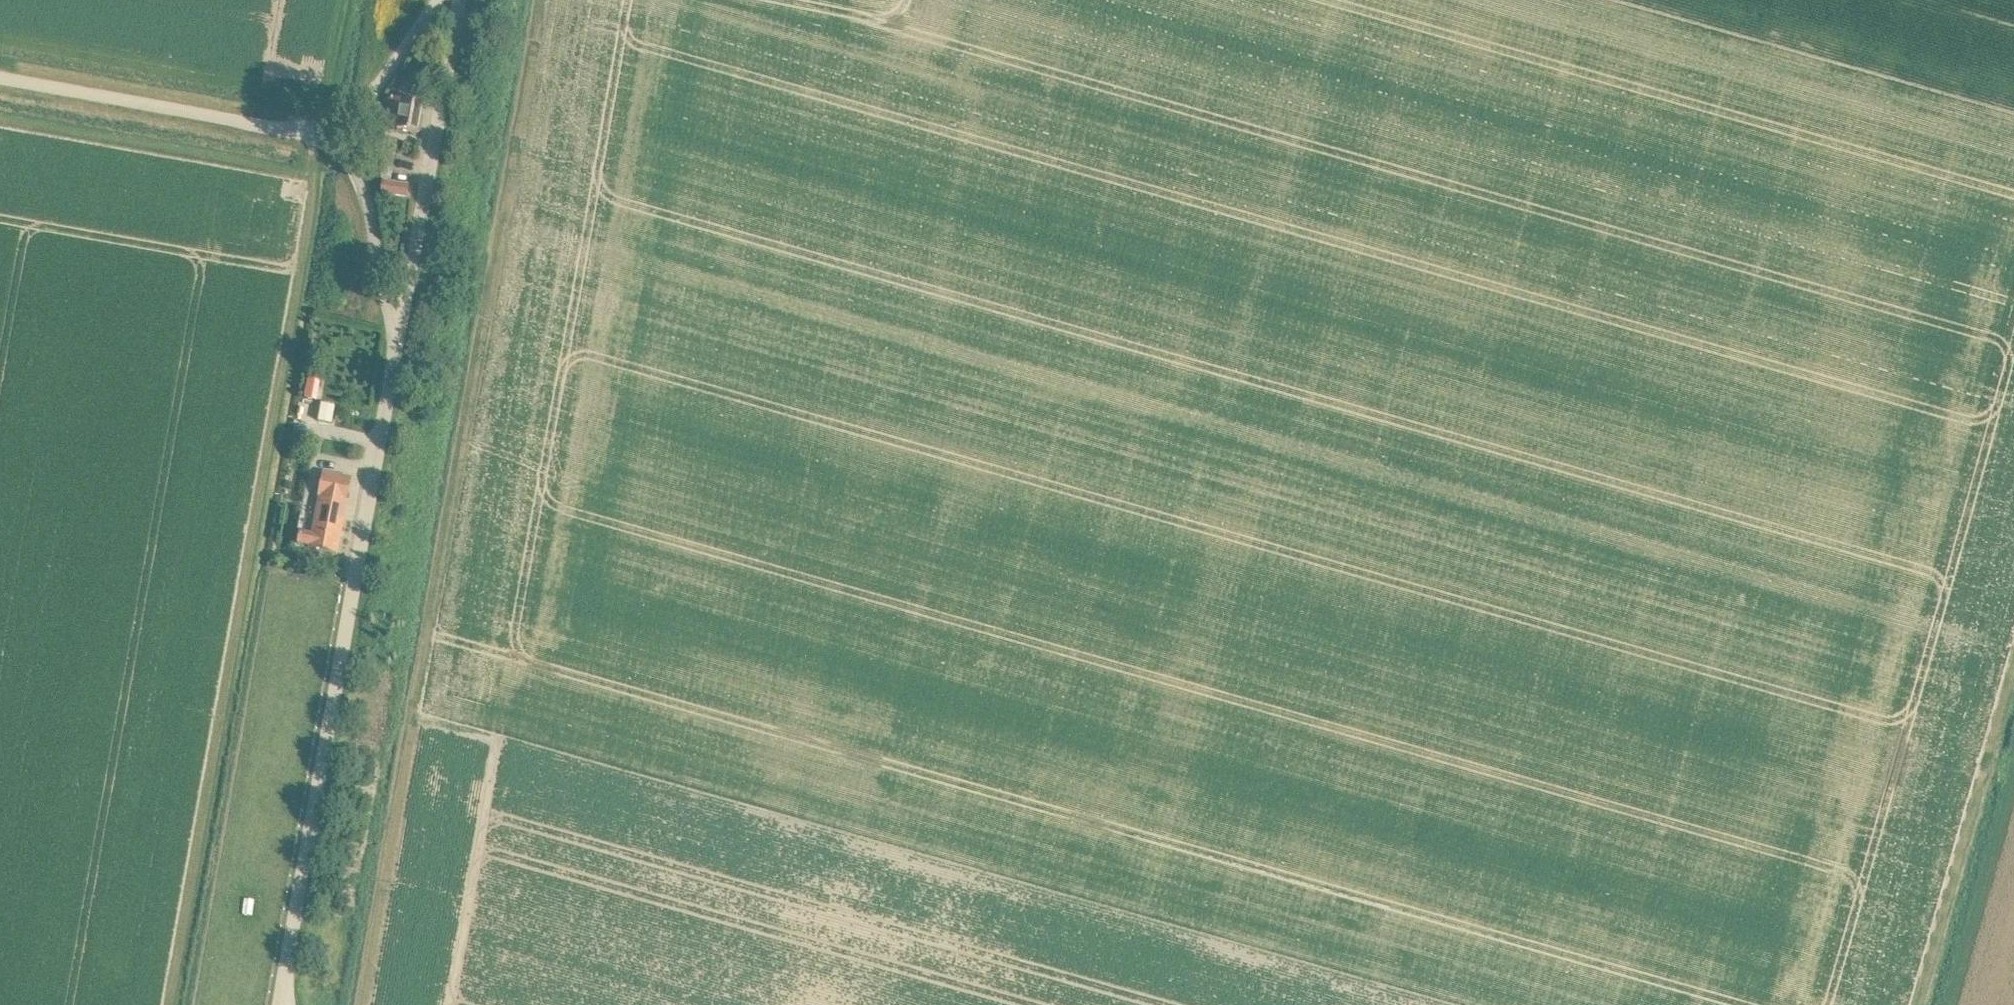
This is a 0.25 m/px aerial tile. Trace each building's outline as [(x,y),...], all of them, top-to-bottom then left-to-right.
[(418,133),(423,103),(391,98),(387,127),(398,129),(397,130),(418,133)] [(391,182),(395,154),(403,155),(405,141),(378,137),(374,167),(376,168),(375,179),(391,182)] [(406,198),(408,186),(381,182),(379,195),(406,198)] [(347,502),(351,478),(324,473),(319,497),(347,502)] [(297,546),(318,550),(337,553),(344,518),(343,518),(347,502),(319,497),(316,513),(312,532),(300,530),(297,546)] [(244,883),(255,884),(258,868),(246,866),(244,883)]
